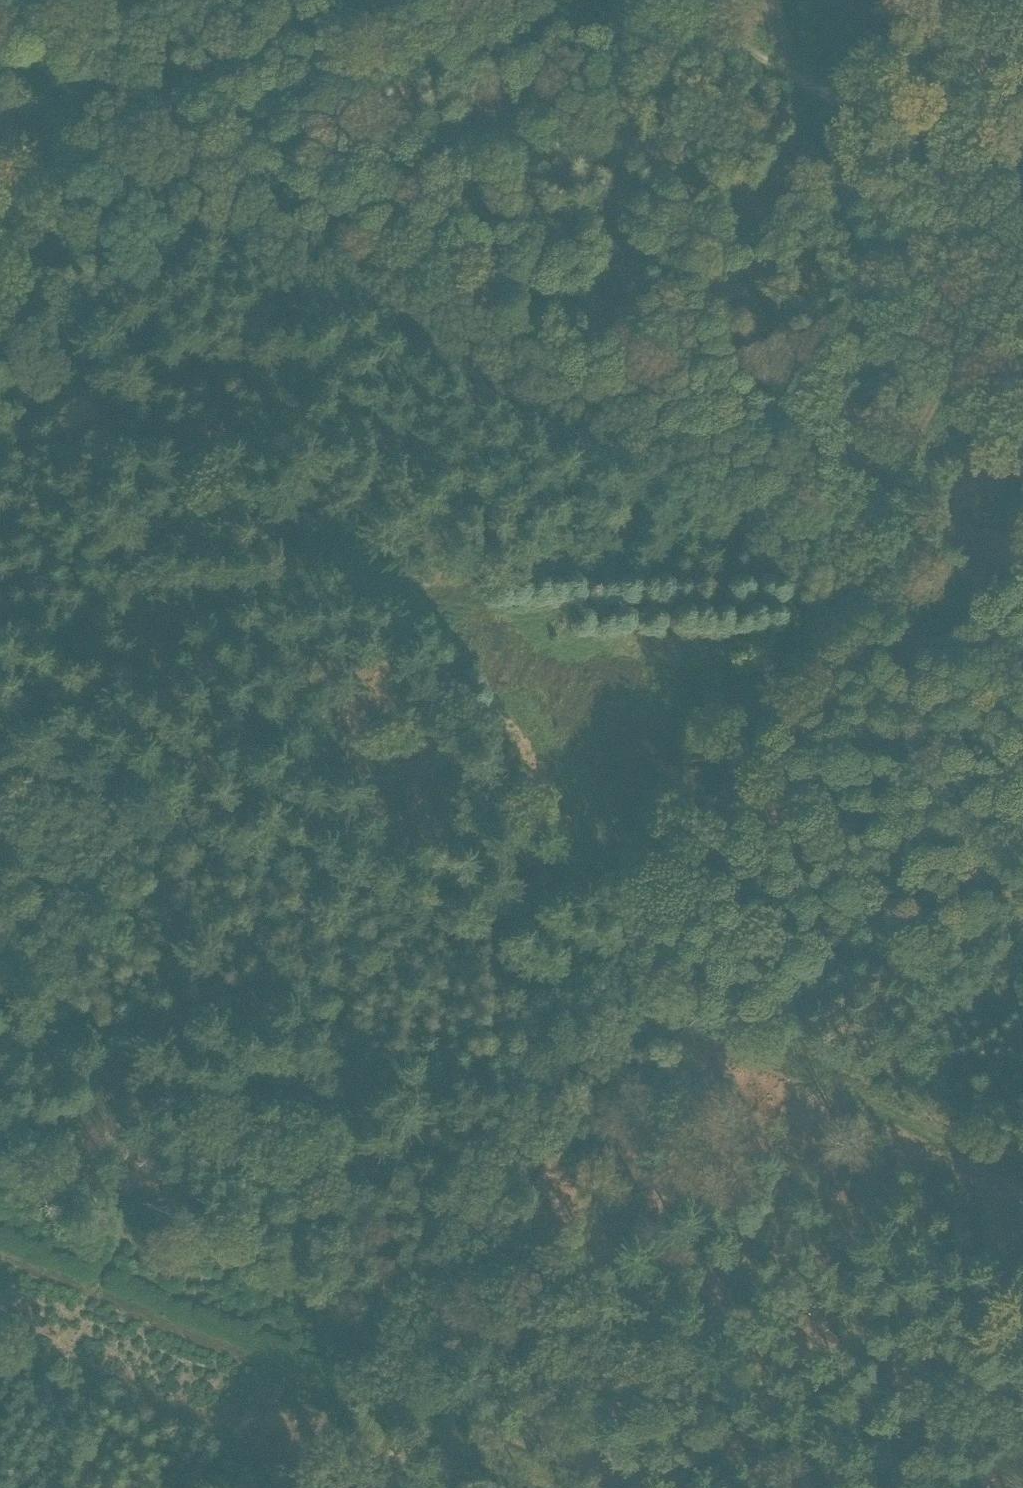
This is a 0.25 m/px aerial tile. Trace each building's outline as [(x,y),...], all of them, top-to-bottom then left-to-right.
[(11,58),(0,50),(0,75),(11,58)]
